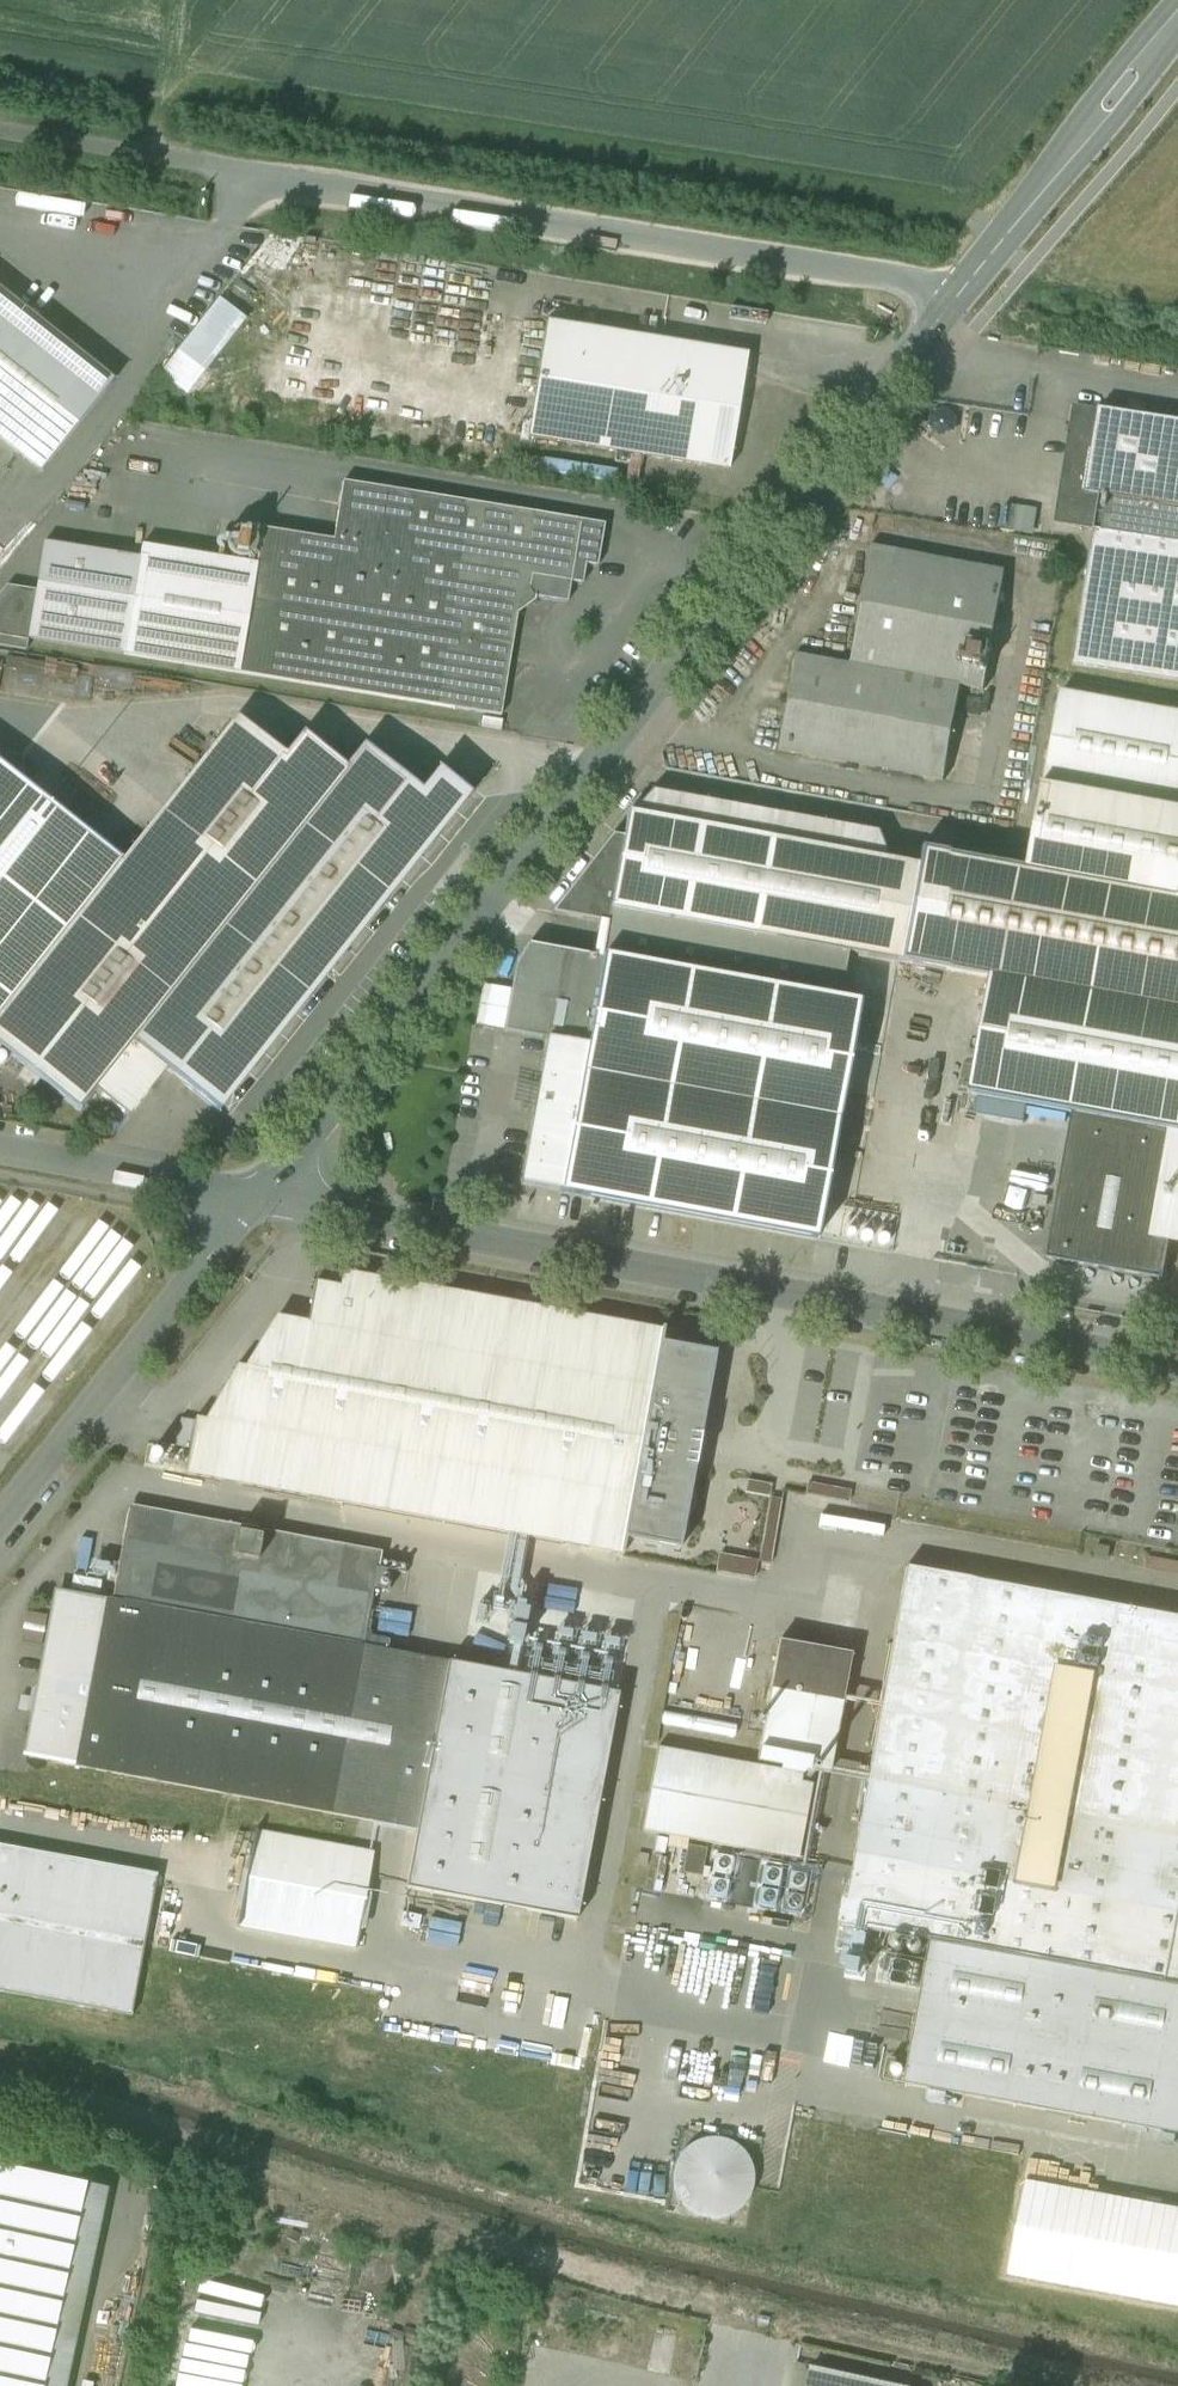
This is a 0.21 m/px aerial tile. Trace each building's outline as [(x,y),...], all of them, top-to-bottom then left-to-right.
[(0,291),(0,440),(42,473),(114,382),(0,291)] [(219,298),(159,373),(186,395),(246,320),(219,298)] [(662,341),(548,322),(530,437),(730,470),(748,355),(662,341)] [(1082,406),(1079,422),(1074,421),(1058,523),(1096,529),(1177,542),(1177,421),(1082,406)] [(931,415),(929,428),(941,438),(955,433),(957,418),(945,409),(931,415)] [(140,557),(125,654),(482,712),(502,715),(520,606),(528,599),(568,603),(571,582),(582,584),(585,564),(598,566),(604,525),(581,520),(345,481),(335,539),(263,527),(258,563),(142,545),(140,557)] [(1038,510),(1006,505),(1002,531),(1034,536),(1038,510)] [(257,548),(259,542),(257,537),(254,532),(249,528),(243,527),(237,529),(232,532),(229,537),(228,543),(229,549),(233,554),(238,557),(244,558),(249,557),(254,553),(257,548)] [(1096,529),(1075,663),(1177,680),(1177,542),(1096,529)] [(101,650),(117,554),(45,542),(38,583),(29,638),(101,650)] [(870,546),(849,664),(796,654),(778,750),(945,780),(962,685),(986,689),(1007,570),(870,546)] [(125,654),(140,557),(117,554),(101,650),(125,654)] [(0,597),(0,634),(29,638),(38,583),(13,580),(0,597)] [(652,790),(632,813),(629,813),(624,837),(614,835),(554,912),(600,921),(609,922),(587,1046),(587,1047),(560,1191),(816,1241),(823,1202),(859,1005),(839,1001),(849,951),(994,978),(973,1094),(980,1095),(1029,1104),(1074,1113),(1177,1132),(1177,712),(1063,691),(1030,868),(921,848),(918,866),(891,861),(880,831),(652,790)] [(81,1111),(97,1092),(136,1043),(351,772),(347,768),(304,733),(286,756),(238,718),(123,861),(0,764),(0,1048),(81,1111)] [(351,772),(136,1043),(167,1068),(167,1069),(220,1111),(234,1093),(472,794),(440,768),(422,791),(365,745),(347,768),(351,772)] [(594,956),(530,944),(517,965),(504,1031),(548,1040),(587,1047),(587,1046),(609,922),(600,921),(594,956)] [(548,1040),(522,1184),(560,1191),(587,1047),(548,1040)] [(136,1043),(97,1092),(128,1117),(167,1069),(167,1068),(136,1043)] [(1029,1104),(980,1095),(977,1114),(1026,1122),(1029,1104)] [(1074,1113),(1049,1257),(1165,1278),(1171,1241),(1160,1239),(1177,1137),(1177,1132),(1074,1113)] [(1160,1239),(1171,1241),(1177,1242),(1177,1137),(1160,1239)] [(662,1330),(343,1272),(340,1287),(316,1282),(308,1323),(278,1317),(247,1368),(237,1366),(206,1420),(196,1418),(186,1474),(621,1554),(662,1330)] [(660,1441),(646,1439),(641,1467),(655,1470),(660,1441)] [(773,1484),(748,1480),(746,1492),(771,1497),(773,1484)] [(898,1509),(774,1487),(772,1498),(895,1521),(898,1509)] [(409,1564),(133,1512),(131,1511),(114,1600),(60,1590),(29,1757),(76,1766),(357,1818),(418,1829),(407,1888),(578,1920),(620,1693),(364,1646),(375,1588),(390,1591),(393,1570),(407,1573),(409,1564)] [(954,1564),(934,1561),(932,1571),(952,1575),(954,1564)] [(907,1567),(841,1925),(851,1926),(864,1929),(934,1942),(908,2085),(1162,2132),(1177,2135),(1177,1616),(952,1575),(932,1571),(907,1567)] [(44,1640),(21,1636),(11,1693),(34,1697),(44,1640)] [(852,1654),(780,1641),(758,1760),(830,1773),(852,1654)] [(731,1761),(658,1748),(643,1830),(799,1859),(813,1785),(801,1783),(803,1775),(731,1761)] [(351,1847),(256,1830),(238,1926),(358,1948),(375,1852),(351,1847)] [(0,1845),(0,1992),(132,2017),(145,1950),(159,1874),(0,1845)] [(706,1849),(689,1846),(684,1872),(702,1875),(706,1849)] [(812,1867),(714,1851),(704,1899),(803,1917),(812,1867)] [(640,1853),(638,1864),(647,1866),(649,1854),(640,1853)] [(864,1929),(851,1926),(850,1933),(862,1936),(864,1929)] [(907,1948),(908,1945),(907,1942),(905,1940),(903,1938),(900,1938),(898,1938),(895,1940),(894,1942),(893,1945),(894,1948),(896,1950),(898,1952),(901,1952),(903,1951),(906,1950),(907,1948)] [(925,1951),(926,1948),(925,1945),(924,1943),(921,1942),(919,1941),(916,1942),(914,1943),(912,1946),(912,1948),(912,1951),(914,1953),(916,1955),(919,1955),(922,1955),(924,1953),(925,1951)] [(906,2074),(907,2072),(906,2070),(905,2068),(903,2066),(900,2066),(898,2066),(896,2068),(895,2070),(894,2072),(895,2075),(896,2076),(898,2078),(901,2078),(903,2078),(905,2076),(906,2074)] [(1162,2132),(1160,2142),(1177,2145),(1177,2135),(1162,2132)] [(751,2192),(754,2177),(751,2162),(742,2149),(729,2140),(713,2138),(698,2141),(686,2150),(677,2163),(674,2178),(678,2194),(687,2206),(700,2215),(715,2217),(730,2214),(743,2205),(751,2192)] [(0,2166),(0,2385),(44,2385),(86,2184),(0,2166)] [(1177,2307),(1177,2209),(1026,2180),(1008,2275),(1177,2307)] [(812,2366),(808,2385),(902,2385),(812,2366)]
